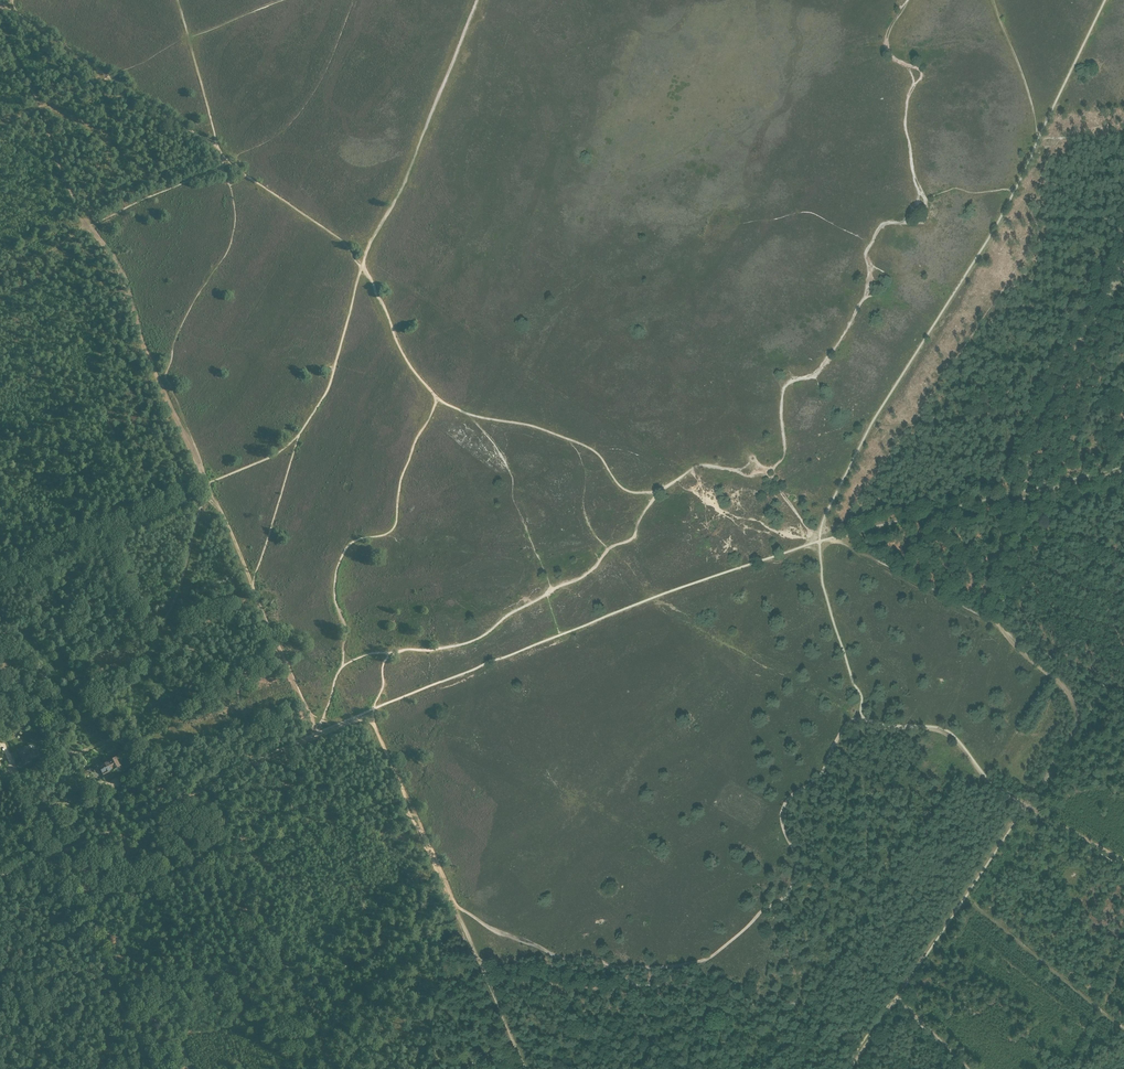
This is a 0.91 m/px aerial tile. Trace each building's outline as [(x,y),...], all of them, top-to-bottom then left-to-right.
[(39,684),(43,685),(47,683),(48,679),(46,675),(42,673),(38,676),(37,680),(39,684)] [(26,727),(21,716),(14,720),(19,731),(26,727)] [(27,753),(25,747),(18,750),(24,764),(31,761),(30,759),(35,756),(32,751),(27,753)] [(102,763),(95,767),(96,771),(100,769),(103,775),(120,766),(116,758),(103,765),(102,763)]
